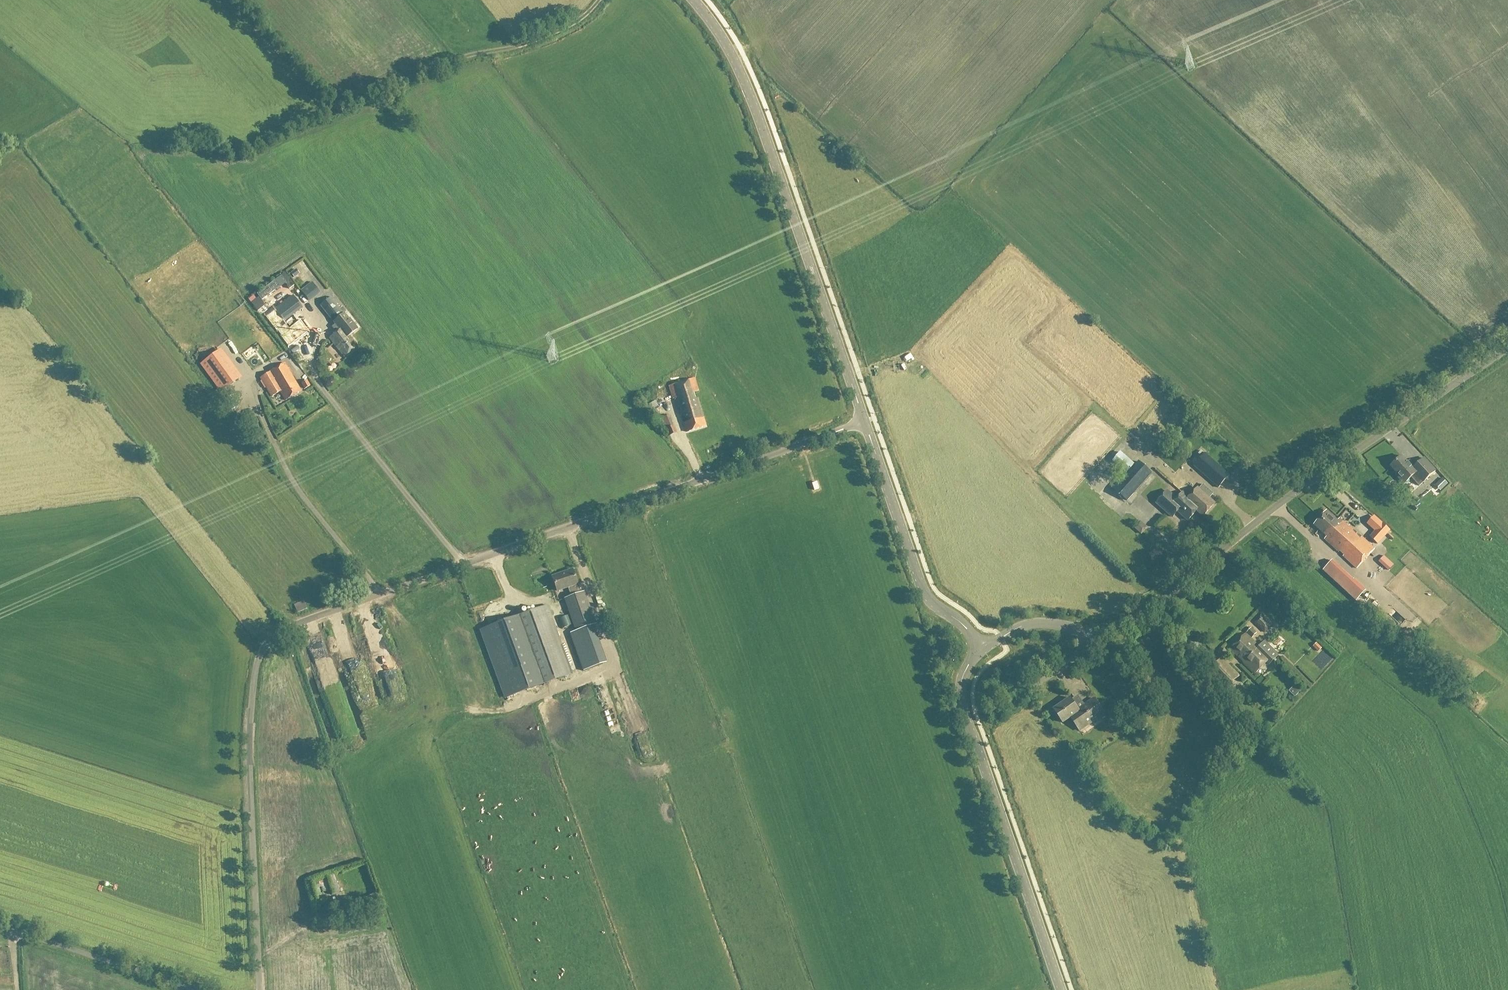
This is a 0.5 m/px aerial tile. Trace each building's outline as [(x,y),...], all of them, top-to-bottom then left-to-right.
[(283,286),(290,280),(284,273),(277,280),(283,286)] [(313,280),(302,288),(305,292),(316,284),(313,280)] [(310,300),(322,293),(317,285),(305,292),(310,300)] [(301,309),(292,297),(288,300),(287,298),(273,309),(283,322),(301,309)] [(339,309),(331,299),(330,298),(319,307),(333,325),(330,328),(335,333),(328,338),(342,357),(356,346),(348,336),(356,330),(348,320),(343,314),(345,313),(342,308),(339,309)] [(299,321),(289,329),(283,322),(273,309),(270,305),(260,313),(287,348),(307,332),(299,321)] [(251,342),(250,339),(259,335),(256,329),(239,337),(243,346),(251,342)] [(266,358),(281,344),(270,332),(248,353),(261,367),(268,360),(266,358)] [(237,365),(244,359),(239,352),(231,358),(237,365)] [(218,353),(200,366),(220,393),(237,381),(218,353)] [(244,373),(253,367),(246,359),(238,365),(244,373)] [(326,362),(317,366),(322,378),(331,374),(326,362)] [(300,393),(284,364),(260,379),(270,398),(279,393),(284,402),(300,393)] [(238,378),(243,375),(238,366),(233,369),(238,378)] [(693,400),(691,395),(697,393),(693,380),(667,388),(671,401),(675,400),(685,434),(704,428),(695,400),(693,400)] [(305,382),(300,385),(303,391),(308,388),(305,382)] [(649,414),(657,409),(653,403),(645,407),(649,414)] [(675,435),(668,417),(661,419),(658,420),(663,431),(665,430),(668,437),(675,435)] [(256,429),(252,431),(250,427),(246,429),(255,444),(260,441),(258,437),(260,436),(256,429)] [(1119,443),(1113,447),(1116,452),(1122,449),(1119,443)] [(1134,465),(1120,453),(1111,462),(1125,475),(1112,490),(1126,502),(1151,474),(1137,462),(1134,465)] [(1218,489),(1228,477),(1204,455),(1193,467),(1218,489)] [(1400,458),(1389,468),(1398,478),(1397,479),(1402,485),(1410,479),(1418,487),(1434,472),(1423,460),(1414,468),(1408,462),(1406,464),(1400,458)] [(817,480),(812,482),(815,491),(821,490),(817,480)] [(1197,510),(1195,512),(1202,517),(1213,505),(1207,500),(1212,495),(1202,486),(1197,491),(1196,490),(1188,500),(1187,501),(1197,510)] [(1188,500),(1187,500),(1181,494),(1176,499),(1166,490),(1154,504),(1171,519),(1176,513),(1186,522),(1195,512),(1197,510),(1187,501),(1188,500)] [(1336,522),(1325,512),(1312,526),(1325,538),(1323,540),(1338,553),(1343,556),(1342,557),(1355,570),(1373,550),(1348,527),(1347,528),(1338,520),(1336,522)] [(1388,532),(1380,525),(1369,537),(1377,544),(1388,532)] [(1386,559),(1383,556),(1378,562),(1381,565),(1386,559)] [(1349,581),(1330,563),(1329,562),(1321,572),(1341,589),(1349,581)] [(570,598),(578,595),(575,586),(576,585),(571,571),(551,578),(556,592),(567,589),(570,598)] [(1354,600),(1363,590),(1352,580),(1343,590),(1354,600)] [(288,601),(302,594),(299,589),(285,595),(288,601)] [(578,595),(570,598),(564,600),(574,632),(594,626),(583,594),(578,595)] [(297,614),(306,610),(303,602),(293,606),(297,614)] [(506,698),(569,675),(549,620),(551,619),(547,606),(481,630),(506,698)] [(1263,633),(1270,626),(1260,617),(1253,624),(1263,633)] [(1251,639),(1255,635),(1250,630),(1246,634),(1251,639)] [(571,643),(578,670),(610,661),(603,635),(571,643)] [(1254,675),(1269,659),(1245,636),(1230,651),(1243,663),(1242,664),(1254,675)] [(344,669),(354,666),(345,638),(335,641),(344,669)] [(1321,648),(1316,643),(1312,647),(1317,652),(1321,648)] [(381,688),(385,698),(396,694),(395,685),(386,665),(385,653),(382,645),(379,646),(369,650),(369,654),(373,662),(373,663),(377,673),(380,681),(381,688)] [(1223,691),(1237,677),(1220,660),(1206,675),(1223,691)] [(1116,702),(1128,694),(1120,682),(1108,690),(1116,702)] [(1291,690),(1298,696),(1304,689),(1296,683),(1291,690)] [(1077,711),(1069,700),(1052,711),(1061,724),(1069,719),(1078,732),(1103,715),(1093,700),(1077,711)]
